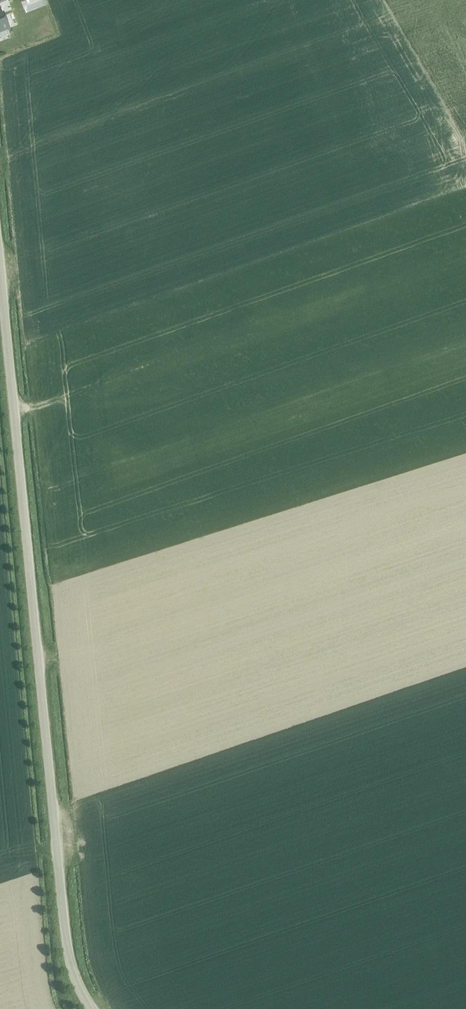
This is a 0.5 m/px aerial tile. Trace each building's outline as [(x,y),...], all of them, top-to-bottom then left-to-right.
[(11,30),(4,13),(2,14),(0,8),(0,34),(11,30)]
